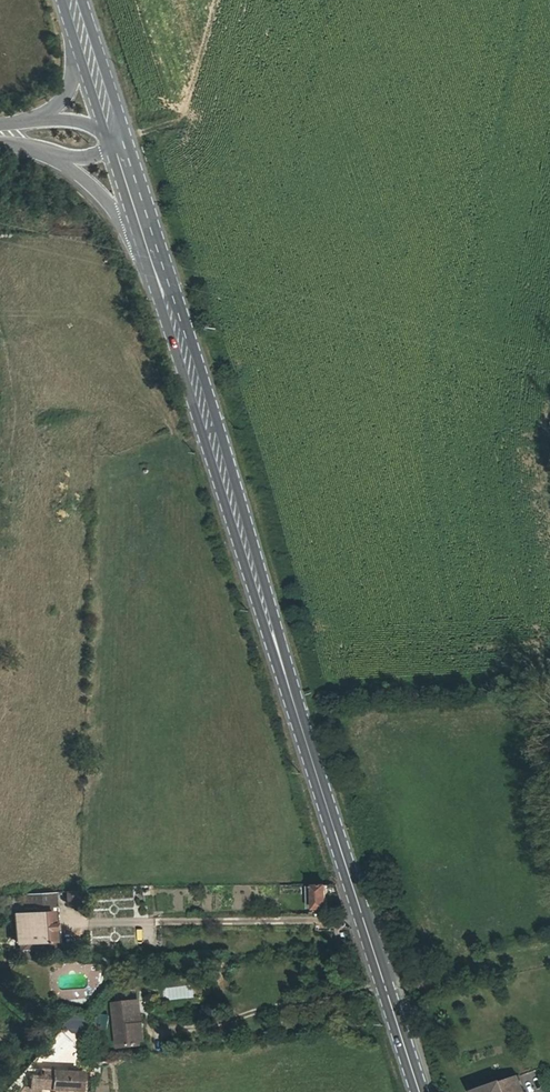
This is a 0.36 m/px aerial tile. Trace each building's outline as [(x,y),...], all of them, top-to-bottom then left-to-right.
[(328,908),(328,885),(307,885),(308,909),(328,908)] [(84,904),(82,890),(66,891),(67,905),(84,904)] [(49,911),(56,910),(55,892),(48,893),(49,911)] [(17,949),(19,949),(28,949),(59,946),(56,910),(49,911),(48,893),(13,895),(16,941),(17,949)] [(29,957),(28,949),(19,949),(19,957),(29,957)] [(138,1046),(138,1042),(135,1024),(141,1023),(138,1002),(115,1004),(120,1048),(138,1046)] [(112,1015),(97,1012),(94,1029),(109,1032),(112,1015)] [(73,1013),(67,1028),(86,1035),(92,1021),(73,1013)] [(146,1022),(141,1023),(135,1024),(138,1042),(148,1041),(146,1022)] [(524,1091),(541,1091),(549,1089),(549,1077),(546,1067),(519,1077),(524,1091)] [(41,1088),(80,1089),(81,1071),(42,1070),(41,1076),(32,1076),(32,1087),(25,1087),(21,1091),(40,1091),(41,1088)] [(519,1077),(481,1091),(524,1091),(519,1077)]
